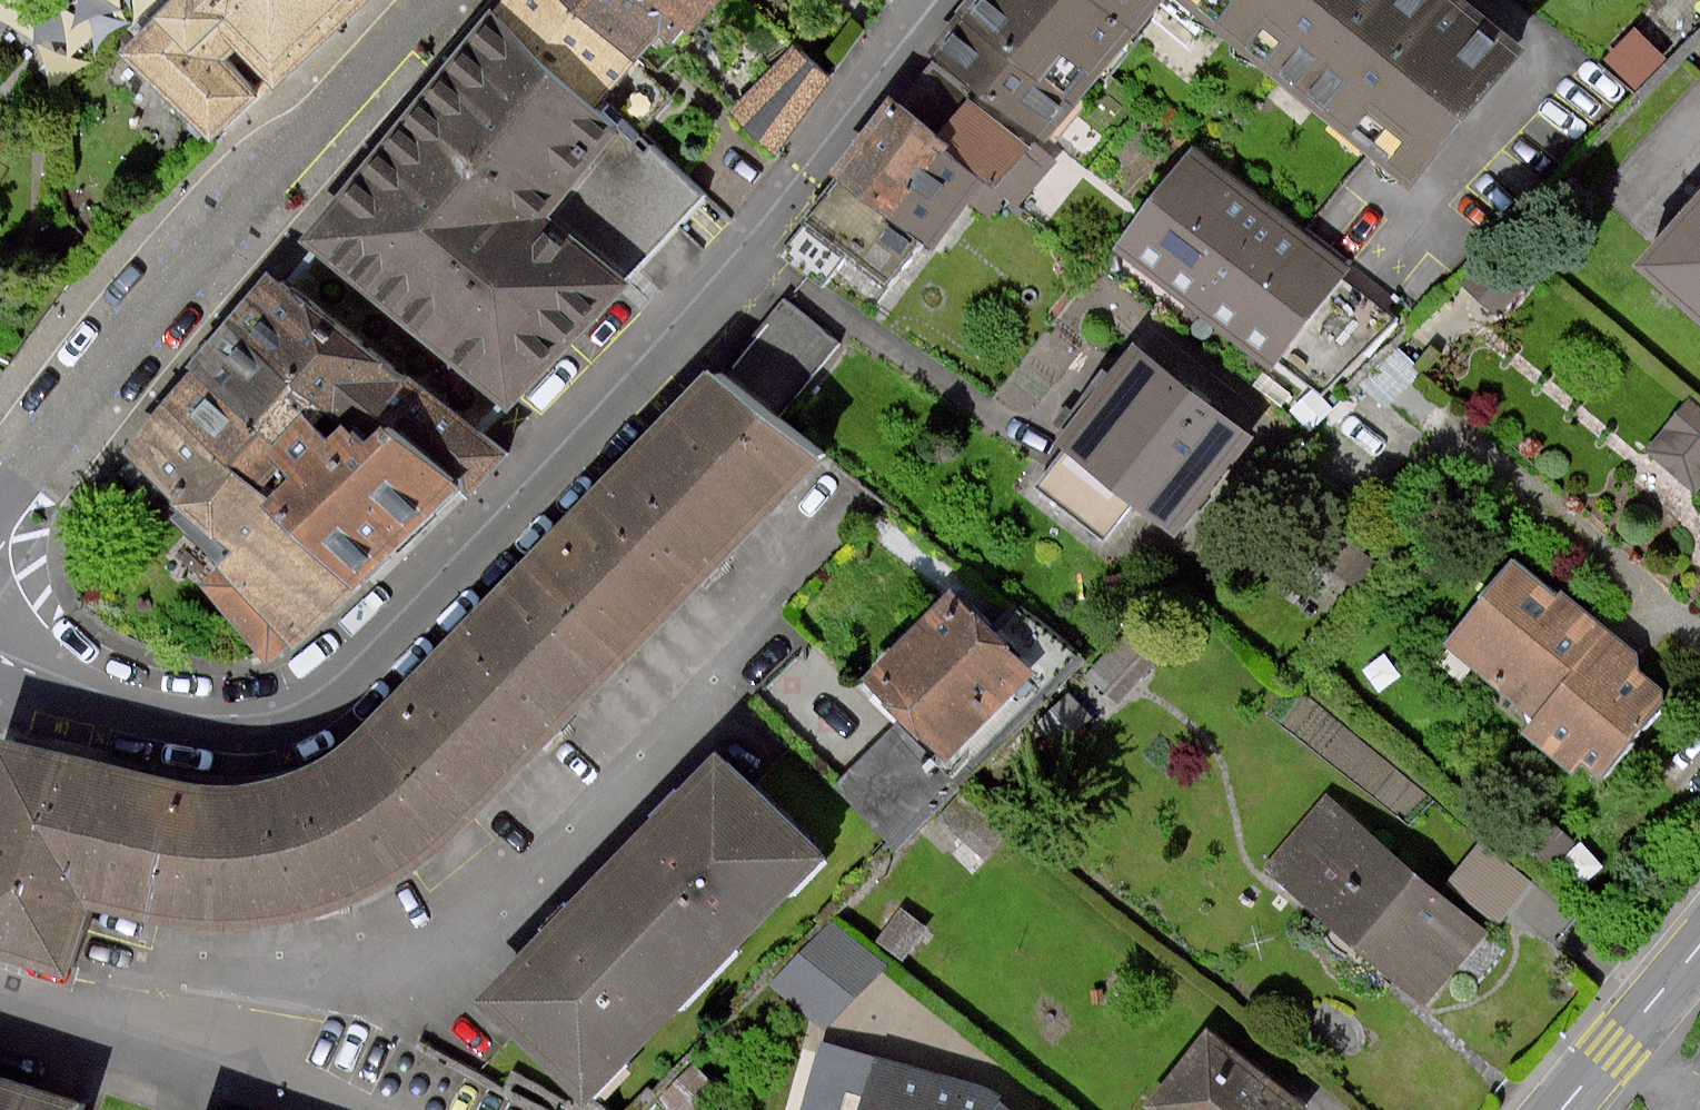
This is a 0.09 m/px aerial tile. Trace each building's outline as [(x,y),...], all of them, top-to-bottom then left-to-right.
[(158,21),(128,50),(217,140),(257,101),(220,63),(237,46),(275,84),(361,0),(180,0),(158,21)] [(597,106),(623,127),(634,136),(669,94),(632,63),(635,60),(561,0),(512,0),(494,22),(597,106)] [(635,60),(638,56),(658,72),(674,52),(667,47),(686,24),(657,0),(561,0),(635,60)] [(686,24),(691,28),(714,0),(657,0),(686,24)] [(1135,29),(1100,0),(974,0),(934,49),(1045,139),(1135,29)] [(1135,29),(1159,0),(1100,0),(1135,29)] [(1407,179),(1515,47),(1457,0),(1187,0),(1407,179)] [(623,127),(597,106),(494,22),(488,17),(384,144),(304,242),(514,412),(600,306),(621,280),(697,187),(634,136),(623,127)] [(1638,89),(1669,56),(1637,27),(1607,61),(1638,89)] [(834,79),(797,47),(733,112),(780,157),(834,79)] [(922,77),(906,112),(988,183),(976,204),(1022,204),(1051,169),(1034,154),(922,77)] [(906,112),(895,102),(841,170),(922,237),(939,249),(988,183),(906,112)] [(1190,153),(1119,246),(1269,361),(1340,268),(1190,153)] [(886,286),(922,237),(841,170),(799,221),(799,236),(782,256),(825,288),(847,260),(886,286)] [(1699,313),(1699,207),(1647,268),(1699,313)] [(351,329),(275,271),(193,366),(270,430),(351,329)] [(96,907),(141,920),(159,922),(202,927),(235,926),(282,921),(305,917),(370,893),(447,842),(472,821),(807,459),(767,422),(835,347),(788,304),(719,378),(706,367),(370,732),(316,765),(289,777),(254,785),(221,790),(178,791),(133,778),(0,740),(0,953),(76,975),(96,907)] [(513,455),(351,329),(270,430),(284,443),(313,413),(341,439),(356,423),(379,443),(399,424),(471,489),(476,494),(513,455)] [(1131,350),(1061,441),(1176,529),(1246,438),(1131,350)] [(270,430),(193,366),(169,403),(278,499),(303,477),(278,455),(284,443),(270,430)] [(1699,492),(1699,407),(1692,400),(1649,449),(1699,493),(1699,492)] [(278,499),(169,403),(131,450),(135,456),(119,475),(187,533),(226,567),(204,587),(260,652),(272,666),(293,645),(299,654),(364,588),(275,503),(278,499)] [(275,503),(364,588),(471,489),(399,424),(379,443),(356,423),(341,439),(313,413),(284,443),(278,455),(303,477),(278,499),(275,503)] [(1315,558),(1359,591),(1381,562),(1337,529),(1315,558)] [(1515,562),(1446,646),(1535,719),(1524,733),(1574,774),(1582,764),(1604,782),(1676,695),(1641,666),(1643,658),(1568,597),(1563,602),(1515,562)] [(1039,673),(958,587),(869,679),(950,760),(1039,673)] [(1054,706),(1087,737),(1169,649),(1135,618),(1054,706)] [(955,790),(894,728),(837,784),(898,846),(910,835),(955,790)] [(716,756),(480,1000),(584,1100),(820,856),(716,756)] [(1327,797),(1263,873),(1426,1010),(1491,933),(1327,797)] [(1514,838),(1552,870),(1575,843),(1537,812),(1514,838)] [(776,985),(916,839),(910,835),(626,1109),(645,1109),(776,985)] [(1482,840),(1448,883),(1500,924),(1534,880),(1482,840)] [(926,931),(901,913),(880,942),(904,960),(926,931)] [(832,921),(776,985),(827,1029),(883,965),(832,921)] [(1149,1106),(1155,1109),(1312,1109),(1211,1029),(1149,1106)] [(992,1088),(825,1039),(804,1109),(1017,1109),(992,1088)] [(420,1042),(416,1052),(528,1109),(611,1109),(606,1104),(582,1099),(570,1100),(515,1071),(506,1087),(420,1042)] [(91,1105),(0,1077),(0,1109),(89,1109),(91,1105)]
